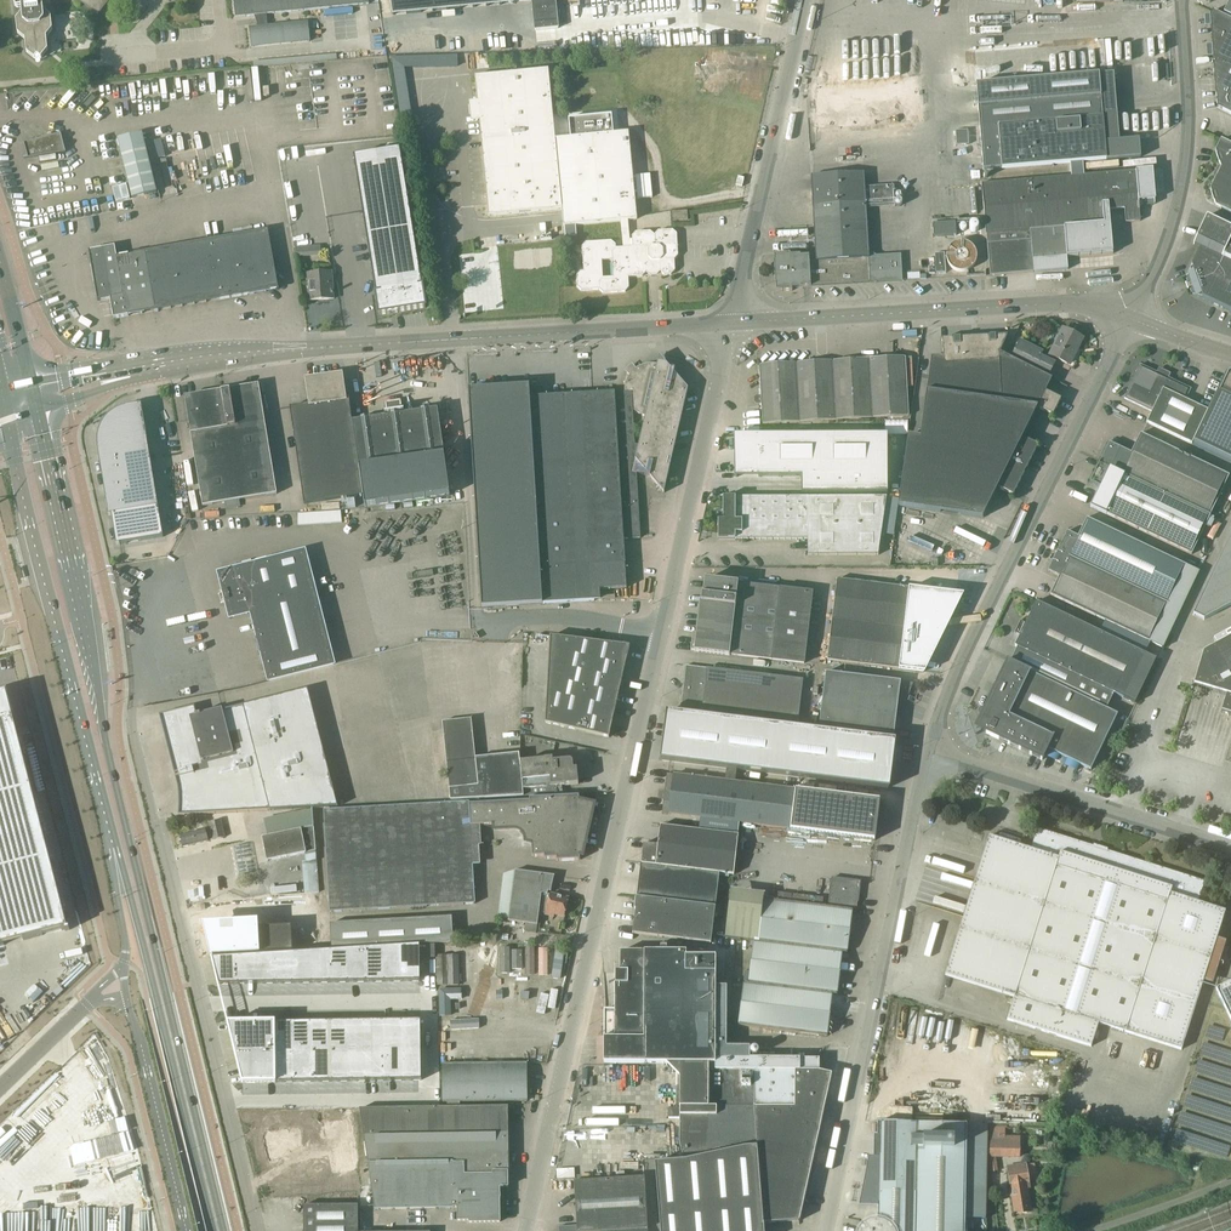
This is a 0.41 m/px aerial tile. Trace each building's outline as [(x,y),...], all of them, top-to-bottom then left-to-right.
[(14,6),(17,8),(21,7),(22,13),(16,20),(17,34),(25,40),(26,53),(35,59),(37,56),(41,59),(48,50),(46,37),(52,30),(51,17),(43,11),(43,5),(48,4),(50,4),(50,0),(14,0),(14,6)] [(236,18),(256,16),(260,27),(249,28),(251,48),(309,42),(307,22),(267,27),(262,15),(368,4),(368,0),(234,0),(236,18)] [(392,15),(514,3),(514,1),(529,0),(390,0),(392,15)] [(534,30),(558,28),(555,0),(531,0),(534,30)] [(1216,61),(1214,65),(1217,108),(1230,115),(1230,21),(1212,12),(1210,16),(1213,60),(1216,61)] [(404,68),(458,67),(457,55),(391,57),(401,124),(412,122),(404,68)] [(548,69),(475,77),(488,216),(561,209),(562,226),(623,220),(625,247),(615,248),(615,244),(611,241),(586,242),(582,247),(583,272),(580,272),(576,276),(577,287),(581,291),(599,289),(603,293),(625,292),(628,288),(628,277),(642,276),(645,272),(645,269),(660,268),(660,271),(664,275),(671,275),(675,270),(674,260),(678,256),(676,234),(672,230),(658,231),(654,235),(650,232),(636,232),(631,237),(632,247),(629,247),(627,220),(636,219),(628,132),(613,133),(611,115),(568,119),(570,138),(555,139),(548,69)] [(983,170),(1004,169),(1002,124),(1102,115),(1099,75),(976,85),(983,170)] [(810,130),(908,128),(907,85),(809,87),(810,130)] [(1106,160),(1102,115),(1002,124),(1004,169),(1106,160)] [(1146,133),(1106,131),(1106,140),(1146,141),(1146,133)] [(65,153),(60,134),(52,136),(51,134),(50,134),(48,134),(47,135),(48,137),(24,143),(27,158),(24,158),(24,159),(65,153)] [(161,140),(147,143),(151,161),(165,157),(161,140)] [(1220,168),(1210,190),(1215,206),(1230,214),(1230,145),(1221,140),(1215,152),(1220,168)] [(156,193),(144,145),(120,151),(132,198),(156,193)] [(400,150),(353,157),(354,165),(355,164),(372,271),(375,295),(375,296),(378,313),(378,314),(379,314),(379,315),(380,315),(388,314),(389,314),(390,314),(390,313),(395,313),(396,313),(397,313),(398,313),(425,308),(425,307),(425,306),(423,288),(422,288),(422,287),(422,288),(400,150)] [(301,160),(302,209),(342,208),(341,159),(301,160)] [(1135,170),(981,183),(986,234),(989,276),(1034,272),(1068,269),(1066,257),(1112,253),(1113,253),(1109,210),(1124,209),(1125,222),(1140,221),(1139,217),(1138,209),(1139,209),(1139,204),(1138,204),(1138,201),(1155,199),(1153,168),(1135,170)] [(632,171),(635,202),(650,200),(647,170),(632,171)] [(777,261),(774,261),(775,286),(778,286),(778,289),(781,289),(782,292),(792,291),(792,288),(902,282),(901,257),(877,258),(877,256),(875,256),(875,258),(870,258),(867,208),(891,207),(895,207),(894,186),(866,187),(865,174),(813,177),(817,261),(809,262),(809,257),(790,258),(790,254),(780,255),(780,258),(777,258),(777,261)] [(672,220),(687,219),(687,211),(672,212),(672,220)] [(1185,283),(1187,289),(1188,289),(1188,287),(1189,287),(1191,293),(1230,312),(1230,229),(1206,217),(1193,245),(1194,245),(1200,247),(1186,277),(1188,283),(1186,284),(1186,282),(1185,283)] [(290,225),(290,239),(309,240),(309,225),(290,225)] [(272,273),(275,273),(267,230),(117,257),(115,246),(89,250),(97,301),(110,298),(114,318),(253,294),(253,291),(274,287),(272,273)] [(307,247),(293,248),(294,254),(294,259),(321,257),(320,246),(313,247),(307,247)] [(957,250),(931,251),(932,273),(939,273),(939,269),(968,267),(967,255),(957,255),(957,250)] [(917,275),(929,275),(928,260),(916,260),(917,275)] [(309,300),(333,299),(331,272),(307,274),(309,300)] [(1063,329),(1050,355),(1069,364),(1081,338),(1063,329)] [(1007,336),(942,340),(943,357),(931,357),(920,437),(909,435),(898,507),(982,518),(998,488),(1013,496),(1038,446),(1022,438),(1037,408),(1052,416),(1060,400),(1045,392),(1052,379),(1048,377),(1011,358),(1000,353),(1007,336)] [(1043,352),(1019,340),(1011,358),(1048,377),(1055,363),(1041,356),(1043,352)] [(904,357),(831,361),(834,421),(907,416),(904,357)] [(762,425),(834,421),(831,361),(759,365),(762,425)] [(529,386),(468,389),(480,608),(594,600),(593,590),(626,588),(623,539),(640,538),(636,474),(650,477),(664,493),(688,389),(677,387),(677,385),(675,379),(672,374),(665,368),(657,364),(650,364),(643,365),(635,369),(632,368),(627,373),(628,376),(626,380),(625,383),(624,392),(614,393),(530,397),(529,386)] [(1140,365),(1124,399),(1151,412),(1146,423),(1192,444),(1208,410),(1186,400),(1191,389),(1165,377),(1166,375),(1161,372),(1160,374),(1140,365)] [(304,504),(363,496),(352,422),(348,399),(345,400),(341,375),(318,378),(318,381),(316,381),(314,383),(312,384),(311,387),(310,389),(310,391),(308,392),(310,405),(290,408),(304,504)] [(1229,378),(1229,377),(1227,376),(1225,376),(1194,446),(1230,463),(1230,379),(1229,378)] [(240,507),(239,500),(276,493),(258,385),(229,390),(221,392),(222,395),(189,400),(192,420),(189,421),(203,506),(224,502),(225,510),(240,507)] [(444,455),(437,410),(401,415),(399,401),(386,403),(388,417),(352,422),(359,468),(363,496),(365,508),(450,496),(444,455)] [(158,507),(147,441),(147,440),(141,404),(125,407),(125,408),(118,411),(112,415),(106,420),(102,426),(99,433),(98,440),(98,448),(107,498),(105,498),(108,516),(112,515),(117,545),(164,537),(158,507)] [(1191,555),(1229,476),(1140,434),(1131,453),(1109,443),(1090,482),(1101,488),(1092,507),(1146,533),(1191,555)] [(734,438),(734,475),(734,478),(737,478),(758,478),(801,477),(801,494),(887,494),(887,435),(758,436),(736,436),(734,436),(734,438)] [(718,520),(718,540),(807,539),(807,555),(878,555),(887,496),(723,497),(723,516),(725,516),(725,520),(718,520)] [(1057,551),(1048,571),(1059,576),(1050,595),(1150,642),(1163,649),(1200,572),(1186,566),(1141,544),(1131,539),(1087,518),(1078,537),(1067,531),(1057,551)] [(1193,615),(1204,620),(1230,605),(1230,535),(1193,615)] [(220,577),(223,590),(217,592),(218,593),(222,591),(224,599),(220,600),(220,601),(226,600),(230,615),(233,617),(252,612),(269,681),(333,664),(304,552),(222,574),(220,577)] [(927,569),(934,568),(933,560),(926,561),(927,569)] [(693,633),(691,650),(694,650),(694,651),(804,664),(813,592),(705,579),(703,594),(702,594),(701,603),(700,603),(696,633),(693,633)] [(837,579),(832,620),(930,632),(937,633),(937,634),(941,635),(944,629),(941,629),(942,615),(951,616),(961,594),(949,593),(837,579)] [(1020,620),(1014,633),(1020,636),(1015,646),(1081,678),(1073,693),(1106,709),(1114,694),(1134,703),(1155,659),(1036,602),(1026,623),(1021,620),(1020,620)] [(832,620),(827,660),(899,669),(923,672),(924,670),(920,669),(922,655),(930,656),(933,650),(930,650),(937,634),(937,633),(930,632),(832,620)] [(630,646),(551,636),(546,723),(609,738),(610,731),(614,714),(617,703),(616,703),(620,686),(621,686),(623,675),(626,658),(627,658),(630,646)] [(1193,684),(1226,693),(1221,710),(1230,713),(1230,636),(1203,651),(1193,684)] [(1045,754),(1050,743),(1094,764),(1118,715),(1073,693),(1008,661),(983,711),(983,712),(982,714),(981,717),(982,719),(982,722),(984,724),(985,724),(987,726),(989,727),(1045,754)] [(685,665),(680,709),(798,722),(803,679),(685,665)] [(900,681),(826,672),(819,726),(894,734),(896,712),(902,713),(913,683),(900,681)] [(0,692),(0,946),(68,929),(17,727),(7,690),(0,692)] [(194,711),(167,718),(180,771),(178,771),(180,776),(188,810),(195,809),(196,814),(270,810),(337,807),(308,690),(243,706),(222,711),(222,709),(196,716),(194,711)] [(662,757),(662,761),(887,789),(888,785),(884,785),(885,783),(884,783),(888,756),(890,756),(892,744),(890,744),(890,742),(893,742),(894,739),(668,711),(668,714),(671,715),(671,717),(669,716),(667,728),(670,729),(666,756),(666,755),(666,758),(662,757)] [(523,796),(519,762),(519,754),(475,758),(471,719),(442,722),(449,789),(450,800),(523,796)] [(544,760),(519,762),(523,796),(565,794),(564,785),(578,784),(576,769),(573,769),(572,763),(572,762),(572,761),(571,761),(570,760),(569,760),(568,760),(552,762),(552,758),(544,759),(544,760)] [(790,830),(795,789),(673,773),(673,774),(666,773),(664,791),(659,790),(657,799),(663,800),(662,813),(668,814),(668,815),(790,830)] [(795,789),(790,830),(875,840),(880,799),(795,789)] [(557,847),(584,853),(596,803),(579,799),(579,796),(529,798),(529,801),(517,802),(518,823),(560,833),(557,847)] [(583,857),(584,853),(557,847),(560,833),(518,823),(517,802),(469,804),(469,802),(324,810),(330,912),(475,903),(471,846),(481,845),(481,844),(479,845),(477,825),(494,824),(494,830),(513,829),(516,829),(518,829),(520,830),(522,832),(523,833),(525,835),(525,838),(526,840),(526,842),(531,843),(532,857),(544,856),(544,859),(556,858),(556,861),(580,860),(579,857),(583,857)] [(209,828),(180,835),(183,847),(207,841),(212,840),(213,840),(225,837),(221,820),(208,823),(209,828)] [(738,835),(660,825),(658,845),(643,844),(641,863),(719,873),(734,874),(738,835)] [(262,837),(267,861),(306,853),(306,851),(316,849),(314,839),(316,838),(313,827),(262,837)] [(989,836),(984,851),(945,975),(1014,997),(1007,1020),(1091,1047),(1098,1024),(1181,1050),(1203,980),(1212,983),(1226,941),(1217,938),(1226,911),(1198,902),(1205,881),(1037,828),(1031,849),(989,836)] [(711,943),(719,873),(641,863),(637,897),(636,897),(635,909),(633,933),(711,943)] [(554,876),(515,870),(508,921),(537,925),(541,893),(547,895),(548,891),(550,892),(554,876)] [(832,878),(828,906),(822,906),(823,898),(808,896),(807,896),(778,893),(777,900),(764,898),(730,894),(725,936),(735,938),(754,941),(753,941),(847,952),(853,901),(858,902),(861,881),(832,878)] [(550,895),(545,913),(554,915),(554,913),(564,916),(568,899),(550,895)] [(200,919),(197,903),(185,905),(186,912),(193,911),(194,920),(200,919)] [(452,917),(330,924),(331,949),(453,943),(452,917)] [(265,929),(205,933),(208,956),(266,953),(265,929)] [(753,941),(749,982),(832,994),(837,994),(837,993),(838,993),(843,953),(842,953),(842,952),(847,953),(847,952),(753,941)] [(420,945),(212,958),(218,984),(420,981),(420,945)] [(604,1038),(604,1063),(665,1063),(666,1063),(715,1063),(715,1058),(730,1058),(750,1059),(750,1047),(726,1047),(727,987),(715,987),(716,956),(686,956),(686,952),(667,951),(661,951),(644,951),(620,951),(620,971),(616,971),(616,984),(615,984),(615,1010),(604,1010),(604,1038)] [(454,985),(454,957),(446,957),(446,985),(454,985)] [(749,982),(744,982),(744,984),(743,984),(738,1024),(739,1024),(739,1025),(827,1036),(827,1035),(832,995),(832,994),(749,982)] [(1216,989),(1225,1009),(1230,1021),(1230,982),(1216,989)] [(420,1021),(228,1023),(243,1083),(421,1080),(420,1021)] [(655,1161),(660,1230),(764,1230),(763,1223),(799,1221),(832,1074),(819,1071),(819,1059),(818,1059),(750,1059),(730,1058),(715,1058),(715,1063),(666,1063),(665,1063),(679,1077),(680,1140),(684,1155),(685,1159),(655,1161)] [(995,1085),(995,1127),(1045,1127),(1045,1111),(1053,1111),(1053,1100),(1044,1100),(1045,1107),(1030,1107),(1030,1099),(1020,1099),(1020,1093),(1017,1093),(1017,1085),(995,1085)] [(450,1108),(360,1109),(375,1209),(456,1208),(456,1221),(468,1221),(468,1223),(498,1222),(498,1199),(499,1199),(499,1195),(497,1195),(497,1188),(502,1188),(501,1187),(506,1187),(506,1172),(505,1171),(502,1171),(502,1163),(508,1162),(507,1107),(466,1107),(466,1102),(450,1102),(450,1108)] [(70,1117),(72,1178),(114,1177),(112,1116),(70,1117)] [(964,1219),(986,1219),(988,1126),(967,1125),(967,1124),(877,1122),(877,1136),(874,1136),(873,1157),(869,1157),(859,1207),(878,1207),(877,1220),(870,1221),(864,1225),(859,1230),(964,1230),(964,1219)] [(353,1135),(257,1136),(268,1182),(353,1181),(353,1135)] [(989,1137),(989,1159),(1018,1160),(1019,1138),(989,1137)] [(1026,1168),(1008,1171),(1015,1215),(1031,1212),(1027,1188),(1030,1188),(1026,1168)] [(557,1179),(569,1178),(568,1169),(556,1169),(557,1179)] [(577,1225),(578,1230),(604,1230),(647,1227),(644,1177),(574,1182),(577,1225)] [(277,1221),(280,1230),(359,1230),(359,1220),(277,1221)]
